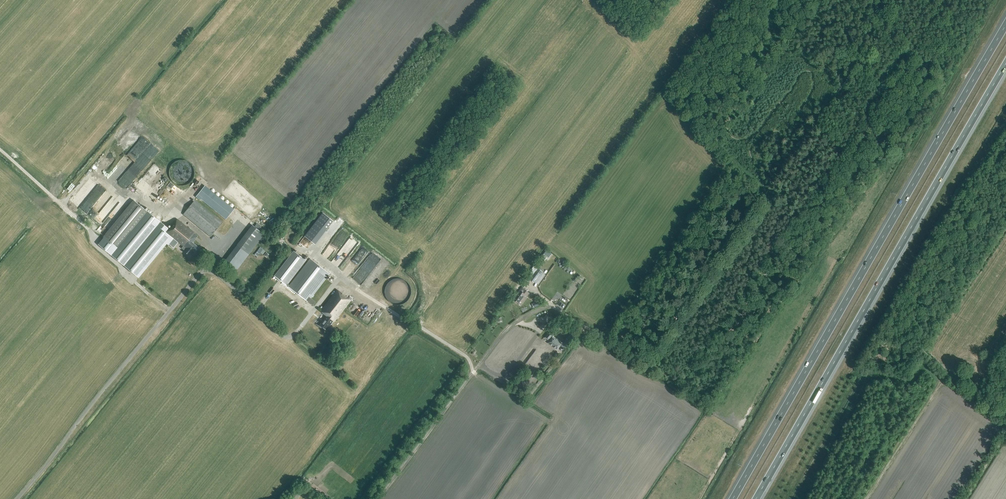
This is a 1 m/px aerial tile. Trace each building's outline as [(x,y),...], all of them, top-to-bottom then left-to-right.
[(140,172),(156,155),(147,147),(131,164),(140,172)] [(190,183),(192,181),(193,179),(194,176),(194,173),(194,170),(193,167),(192,165),(190,163),(187,161),(184,160),(181,160),(179,160),(176,161),(174,163),(171,165),(170,168),(169,170),(169,173),(169,176),(170,178),(172,181),(174,183),(176,184),(179,186),(182,186),(185,186),(188,184),(190,183)] [(174,195),(179,187),(170,182),(165,190),(174,195)] [(226,220),(234,209),(205,185),(196,197),(200,201),(201,199),(226,220)] [(107,217),(101,212),(113,196),(105,189),(86,214),(101,225),(107,217)] [(252,198),(247,207),(252,210),(257,201),(252,198)] [(169,229),(133,200),(97,243),(138,278),(172,237),(186,249),(185,252),(189,255),(193,250),(195,252),(198,248),(193,243),(198,236),(177,219),(169,229)] [(211,237),(222,223),(195,200),(183,215),(211,237)] [(326,231),(333,221),(323,213),(316,222),(324,229),(326,231)] [(235,272),(249,254),(264,234),(252,225),(237,245),(238,246),(225,263),(235,272)] [(312,237),(309,237),(306,237),(304,237),(302,239),(300,242),(300,244),(300,247),(302,249),(304,251),(306,252),(309,252),(312,251),(314,249),(315,247),(316,244),(315,242),(314,239),(312,237)] [(289,285),(288,284),(306,261),(294,251),(274,276),(287,285),(288,287),(312,305),(315,302),(311,298),(330,274),(310,259),(289,285)] [(534,283),(540,274),(536,271),(529,279),(534,283)] [(376,273),(369,280),(375,285),(383,276),(380,273),(379,275),(376,273)] [(514,300),(521,306),(529,294),(521,288),(513,298),(515,299),(514,300)] [(334,322),(351,300),(337,290),(321,312),(327,316),(320,325),(326,330),(333,321),(334,322)] [(377,315),(398,329),(402,323),(381,309),(377,315)] [(548,340),(554,333),(551,331),(545,338),(548,340)] [(570,343),(575,337),(571,333),(565,340),(570,343)] [(557,350),(562,343),(553,336),(548,343),(557,350)] [(299,496),(303,491),(299,488),(295,492),(290,498),(297,498),(299,496)]
